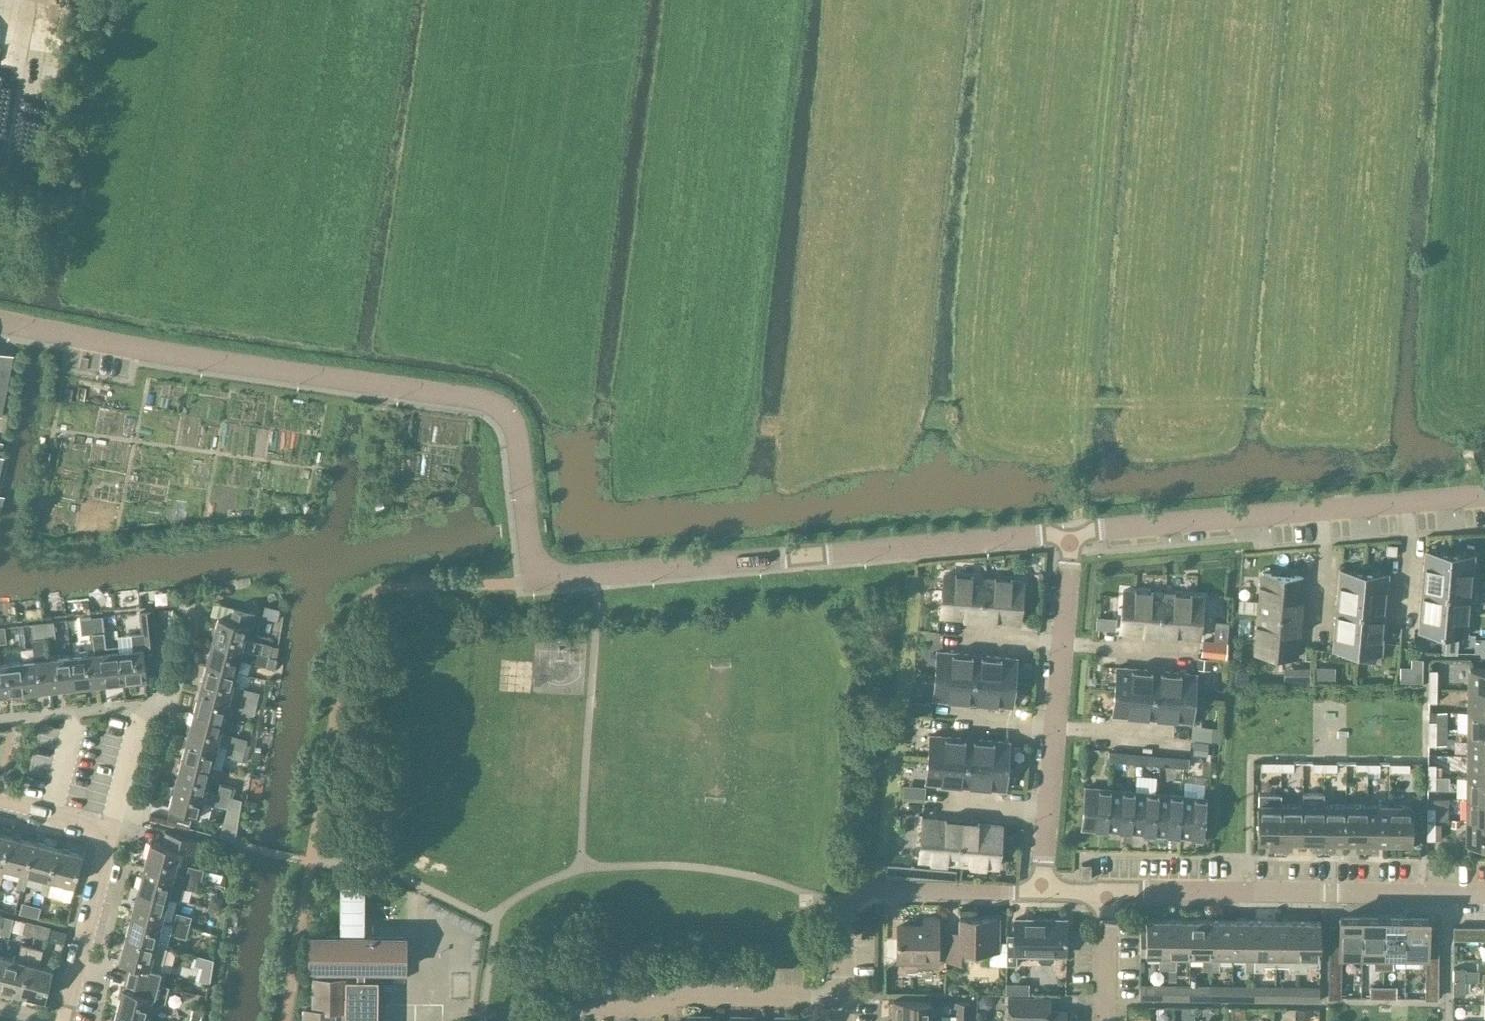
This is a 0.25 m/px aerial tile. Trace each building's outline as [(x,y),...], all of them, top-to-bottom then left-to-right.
[(1,415),(13,355),(0,353),(0,414),(1,415)] [(1450,552),(1426,550),(1423,590),(1446,593),(1450,552)] [(1474,555),(1450,552),(1446,593),(1470,595),(1474,555)] [(1364,571),(1340,569),(1337,609),(1360,611),(1364,571)] [(1388,573),(1364,571),(1360,611),(1384,613),(1388,573)] [(1303,576),(1263,572),(1259,612),(1300,616),(1303,576)] [(984,577),(944,574),(940,614),(980,618),(984,577)] [(1024,581),(984,577),(980,618),(1020,621),(1024,581)] [(1163,593),(1123,589),(1120,630),(1160,634),(1163,593)] [(1446,593),(1423,590),(1419,631),(1443,633),(1446,593)] [(1203,596),(1163,593),(1160,634),(1200,637),(1203,596)] [(1470,595),(1446,593),(1443,633),(1467,635),(1470,595)] [(1240,598),(1239,610),(1250,611),(1251,599),(1240,598)] [(218,616),(212,640),(242,648),(242,647),(254,650),(256,640),(245,637),(248,624),(252,625),(256,613),(234,607),(231,619),(218,616)] [(1360,611),(1337,609),(1333,649),(1357,651),(1360,611)] [(119,649),(123,680),(148,678),(144,643),(157,642),(153,610),(140,611),(143,632),(132,633),(133,648),(119,649)] [(1384,613),(1360,611),(1357,651),(1381,653),(1384,613)] [(1300,616),(1259,612),(1256,652),(1296,656),(1300,616)] [(102,615),(91,616),(92,632),(93,632),(104,631),(102,615)] [(269,615),(266,629),(278,632),(281,618),(269,615)] [(91,616),(80,617),(82,633),(92,632),(91,616)] [(54,620),(43,622),(44,637),(55,636),(54,620)] [(43,622),(32,623),(33,639),(44,637),(43,622)] [(95,652),(98,683),(123,680),(119,649),(119,644),(106,645),(105,630),(104,631),(93,632),(95,652)] [(22,660),(26,691),(50,688),(47,657),(44,637),(33,639),(35,659),(22,660)] [(1226,656),(1227,640),(1222,640),(1202,638),(1200,654),(1221,656),(1226,656)] [(242,648),(212,640),(206,664),(236,672),(242,648)] [(256,640),(254,650),(254,651),(269,655),(272,644),(256,640)] [(977,654),(937,650),(935,674),(975,678),(977,654)] [(266,665),(269,655),(254,651),(251,661),(266,665)] [(71,655),(74,686),(98,683),(95,652),(71,655)] [(1017,657),(977,654),(975,678),(1015,681),(1017,657)] [(50,688),(74,686),(71,655),(47,657),(50,688)] [(26,691),(22,660),(0,662),(0,679),(2,694),(26,691)] [(206,664),(200,688),(230,695),(230,694),(242,698),(244,687),(233,684),(236,672),(206,664)] [(1484,688),(1484,666),(1473,665),(1472,688),(1484,688)] [(1157,670),(1116,666),(1114,690),(1154,694),(1157,670)] [(1310,666),(1299,666),(1299,684),(1311,684),(1310,666)] [(1335,679),(1335,666),(1316,666),(1315,679),(1335,679)] [(1401,667),(1401,683),(1412,684),(1412,668),(1401,667)] [(1429,687),(1436,687),(1437,669),(1429,669),(1429,687)] [(1197,673),(1157,670),(1154,694),(1195,697),(1197,673)] [(1089,673),(1088,684),(1100,685),(1101,674),(1089,673)] [(975,678),(935,674),(932,698),(973,702),(975,678)] [(1015,681),(975,678),(973,702),(1013,705),(1015,681)] [(244,687),(242,698),(257,702),(260,691),(244,687)] [(194,711),(224,719),(230,695),(200,688),(194,711)] [(1472,688),(1472,709),(1484,710),(1484,688),(1472,688)] [(1154,694),(1114,690),(1112,714),(1152,717),(1154,694)] [(1195,697),(1154,694),(1152,717),(1192,721),(1195,697)] [(254,712),(257,702),(242,698),(239,708),(254,712)] [(932,714),(933,702),(922,701),(921,713),(932,714)] [(1472,709),(1472,731),(1484,731),(1484,710),(1472,709)] [(194,711),(188,735),(218,743),(218,742),(230,744),(232,734),(221,731),(224,719),(194,711)] [(1428,730),(1436,730),(1436,720),(1428,720),(1428,730)] [(1203,732),(1203,740),(1217,741),(1218,729),(1204,728),(1203,732)] [(1436,730),(1428,730),(1428,743),(1436,743),(1436,730)] [(1472,731),(1471,753),(1484,753),(1484,731),(1472,731)] [(232,734),(230,744),(229,746),(245,750),(248,738),(232,734)] [(970,738),(929,734),(927,758),(968,762),(970,738)] [(211,766),(218,743),(188,735),(182,758),(211,766)] [(1010,741),(970,738),(968,762),(1008,765),(1010,741)] [(1194,741),(1193,754),(1207,755),(1208,742),(1194,741)] [(242,759),(245,750),(229,746),(227,755),(242,759)] [(1119,751),(1109,750),(1108,760),(1118,761),(1119,751)] [(1129,751),(1119,751),(1118,761),(1128,761),(1129,751)] [(1154,754),(1144,753),(1143,763),(1153,764),(1154,754)] [(1471,753),(1471,774),(1484,774),(1484,753),(1471,753)] [(1179,756),(1169,755),(1168,765),(1178,766),(1179,756)] [(1189,757),(1179,756),(1178,766),(1188,767),(1189,757)] [(182,758),(175,782),(205,790),(211,766),(182,758)] [(968,762),(927,758),(925,782),(966,785),(968,762)] [(1008,765),(968,762),(966,785),(1006,789),(1008,765)] [(1356,769),(1371,770),(1371,762),(1356,762),(1356,769)] [(1371,762),(1371,770),(1380,770),(1380,762),(1371,762)] [(1428,773),(1436,773),(1436,763),(1428,763),(1428,773)] [(1436,773),(1428,773),(1427,787),(1435,787),(1436,773)] [(1484,796),(1484,774),(1471,774),(1470,796),(1484,796)] [(235,785),(220,781),(217,793),(232,797),(235,785)] [(171,806),(168,818),(190,824),(193,812),(199,814),(203,800),(215,803),(217,793),(205,790),(175,782),(169,806),(171,806)] [(924,797),(925,785),(913,784),(912,796),(924,797)] [(1109,788),(1085,786),(1082,827),(1106,829),(1109,788)] [(1134,790),(1109,788),(1106,829),(1130,831),(1134,790)] [(1158,792),(1134,790),(1130,831),(1154,833),(1158,792)] [(1182,794),(1158,792),(1154,833),(1178,835),(1182,794)] [(215,803),(230,806),(232,797),(217,793),(215,803)] [(1206,796),(1182,794),(1178,835),(1203,837),(1206,796)] [(1470,796),(1470,817),(1484,818),(1484,796),(1470,796)] [(1271,846),(1283,846),(1283,801),(1261,801),(1261,836),(1271,836),(1271,846)] [(1283,801),(1283,846),(1294,847),(1294,837),(1304,837),(1305,802),(1283,801)] [(1314,847),(1326,847),(1327,802),(1305,802),(1304,837),(1315,837),(1314,847)] [(1338,838),(1347,838),(1347,802),(1327,802),(1326,847),(1337,847),(1338,838)] [(1358,848),(1369,848),(1370,803),(1347,802),(1347,838),(1358,838),(1358,848)] [(1381,838),(1391,838),(1391,803),(1370,803),(1369,848),(1381,848),(1381,838)] [(1391,803),(1391,838),(1422,839),(1422,828),(1413,828),(1414,803),(1391,803)] [(1470,817),(1470,848),(1484,848),(1484,818),(1470,817)] [(962,821),(922,818),(919,858),(959,862),(962,821)] [(1002,825),(962,821),(959,862),(999,865),(1002,825)] [(2,865),(9,835),(0,832),(0,865),(2,865)] [(151,840),(145,865),(174,872),(180,849),(194,852),(197,840),(167,832),(163,844),(151,840)] [(0,865),(0,882),(1,882),(5,866),(21,870),(26,871),(34,841),(9,835),(2,865),(0,865)] [(26,871),(21,870),(17,886),(25,888),(29,872),(45,876),(50,877),(58,847),(34,841),(26,871)] [(82,853),(58,847),(50,877),(45,876),(41,892),(49,894),(53,878),(75,883),(82,853)] [(1094,860),(1084,860),(1084,874),(1093,875),(1094,860)] [(145,865),(138,888),(168,896),(180,899),(183,886),(186,875),(174,872),(145,865)] [(203,868),(189,865),(186,875),(200,879),(203,868)] [(200,879),(186,875),(183,886),(198,889),(200,879)] [(364,882),(340,882),(339,929),(364,929),(364,889),(364,882)] [(168,896),(138,888),(132,912),(162,919),(168,896)] [(132,912),(126,935),(156,943),(162,919),(132,912)] [(174,922),(189,926),(191,916),(177,912),(174,922)] [(1363,954),(1364,915),(1341,914),(1341,927),(1333,926),(1331,926),(1330,994),(1343,995),(1343,993),(1341,993),(1342,959),(1348,954),(1363,954)] [(1377,965),(1385,965),(1386,915),(1364,915),(1363,954),(1377,954),(1377,965)] [(1393,954),(1407,955),(1407,915),(1386,915),(1385,965),(1393,965),(1393,954)] [(1430,928),(1430,916),(1407,915),(1407,955),(1422,955),(1428,961),(1427,995),(1425,995),(1425,996),(1438,996),(1440,927),(1438,927),(1438,928),(1430,928)] [(886,967),(886,968),(897,969),(898,957),(918,957),(938,957),(938,916),(923,916),(923,925),(897,925),(897,939),(886,939),(886,967)] [(998,948),(999,916),(960,916),(959,930),(948,930),(948,958),(961,959),(961,948),(998,948)] [(1066,921),(1056,921),(1026,921),(1026,917),(1014,917),(1014,932),(1006,932),(1006,963),(1017,963),(1017,952),(1039,953),(1039,957),(1042,960),(1050,960),(1053,957),(1053,953),(1066,953),(1066,921)] [(1141,927),(1141,954),(1160,954),(1159,968),(1168,968),(1169,918),(1147,918),(1147,927),(1141,927)] [(1169,918),(1168,968),(1176,969),(1177,954),(1190,954),(1191,919),(1169,918)] [(1191,919),(1190,954),(1202,955),(1202,969),(1211,969),(1212,919),(1191,919)] [(1212,919),(1211,969),(1219,969),(1220,955),(1233,955),(1234,919),(1212,919)] [(1234,919),(1233,955),(1246,955),(1246,970),(1255,970),(1256,920),(1234,919)] [(1256,920),(1255,970),(1263,970),(1263,964),(1276,965),(1277,920),(1256,920)] [(1277,920),(1276,965),(1289,965),(1289,970),(1297,971),(1299,920),(1277,920)] [(1299,920),(1297,971),(1306,971),(1306,965),(1320,965),(1321,921),(1299,920)] [(35,933),(37,923),(26,921),(23,930),(35,933)] [(186,937),(189,926),(174,922),(171,933),(186,937)] [(51,927),(37,923),(35,933),(48,937),(51,927)] [(1457,938),(1457,936),(1484,937),(1484,925),(1456,925),(1456,938),(1457,938)] [(156,943),(126,935),(120,959),(131,962),(128,974),(158,982),(168,946),(156,943)] [(378,978),(388,979),(404,979),(404,935),(370,935),(364,935),(310,935),(309,979),(314,979),(314,1009),(305,1009),(305,1020),(378,1020),(378,978)] [(4,956),(0,973),(0,986),(21,992),(32,945),(22,942),(18,959),(4,956)] [(32,945),(21,992),(45,998),(53,968),(39,964),(44,948),(32,945)] [(1455,966),(1455,979),(1466,979),(1467,966),(1455,966)] [(198,972),(197,978),(209,981),(210,975),(198,972)] [(158,982),(128,974),(125,986),(123,986),(116,1010),(146,1018),(150,1019),(154,1005),(165,1001),(170,985),(163,983),(158,982)] [(1466,992),(1466,979),(1455,979),(1455,992),(1466,992)] [(1371,995),(1384,995),(1384,984),(1371,983),(1371,995)] [(1150,984),(1150,999),(1168,999),(1168,984),(1150,984)] [(1176,984),(1175,999),(1190,999),(1190,984),(1176,984)] [(1204,984),(1190,984),(1190,999),(1203,1000),(1204,984)] [(1219,984),(1219,1000),(1232,1000),(1232,984),(1219,984)] [(1247,985),(1232,984),(1232,1000),(1247,1000),(1247,985)] [(1384,984),(1384,995),(1398,995),(1398,984),(1384,984)] [(1268,985),(1255,985),(1255,1000),(1268,1000),(1268,985)] [(1289,985),(1276,985),(1277,1000),(1289,1001),(1289,985)] [(1305,985),(1305,1001),(1320,1001),(1320,985),(1305,985)] [(979,998),(979,1003),(983,1007),(988,1007),(992,1004),(992,998),(989,994),(983,994),(979,998)] [(1064,1011),(1051,1011),(1051,997),(1007,996),(1007,1020),(1064,1020),(1064,1011)] [(892,1020),(930,1020),(930,1000),(893,999),(892,1020)] [(968,1020),(969,1020),(970,1001),(958,1000),(957,1020),(968,1020)] [(199,1020),(200,1020),(203,1010),(193,1008),(190,1018),(199,1020)] [(114,1020),(145,1020),(146,1018),(116,1010),(114,1020)] [(1310,1020),(1310,1010),(1297,1010),(1297,1020),(1310,1020)]
